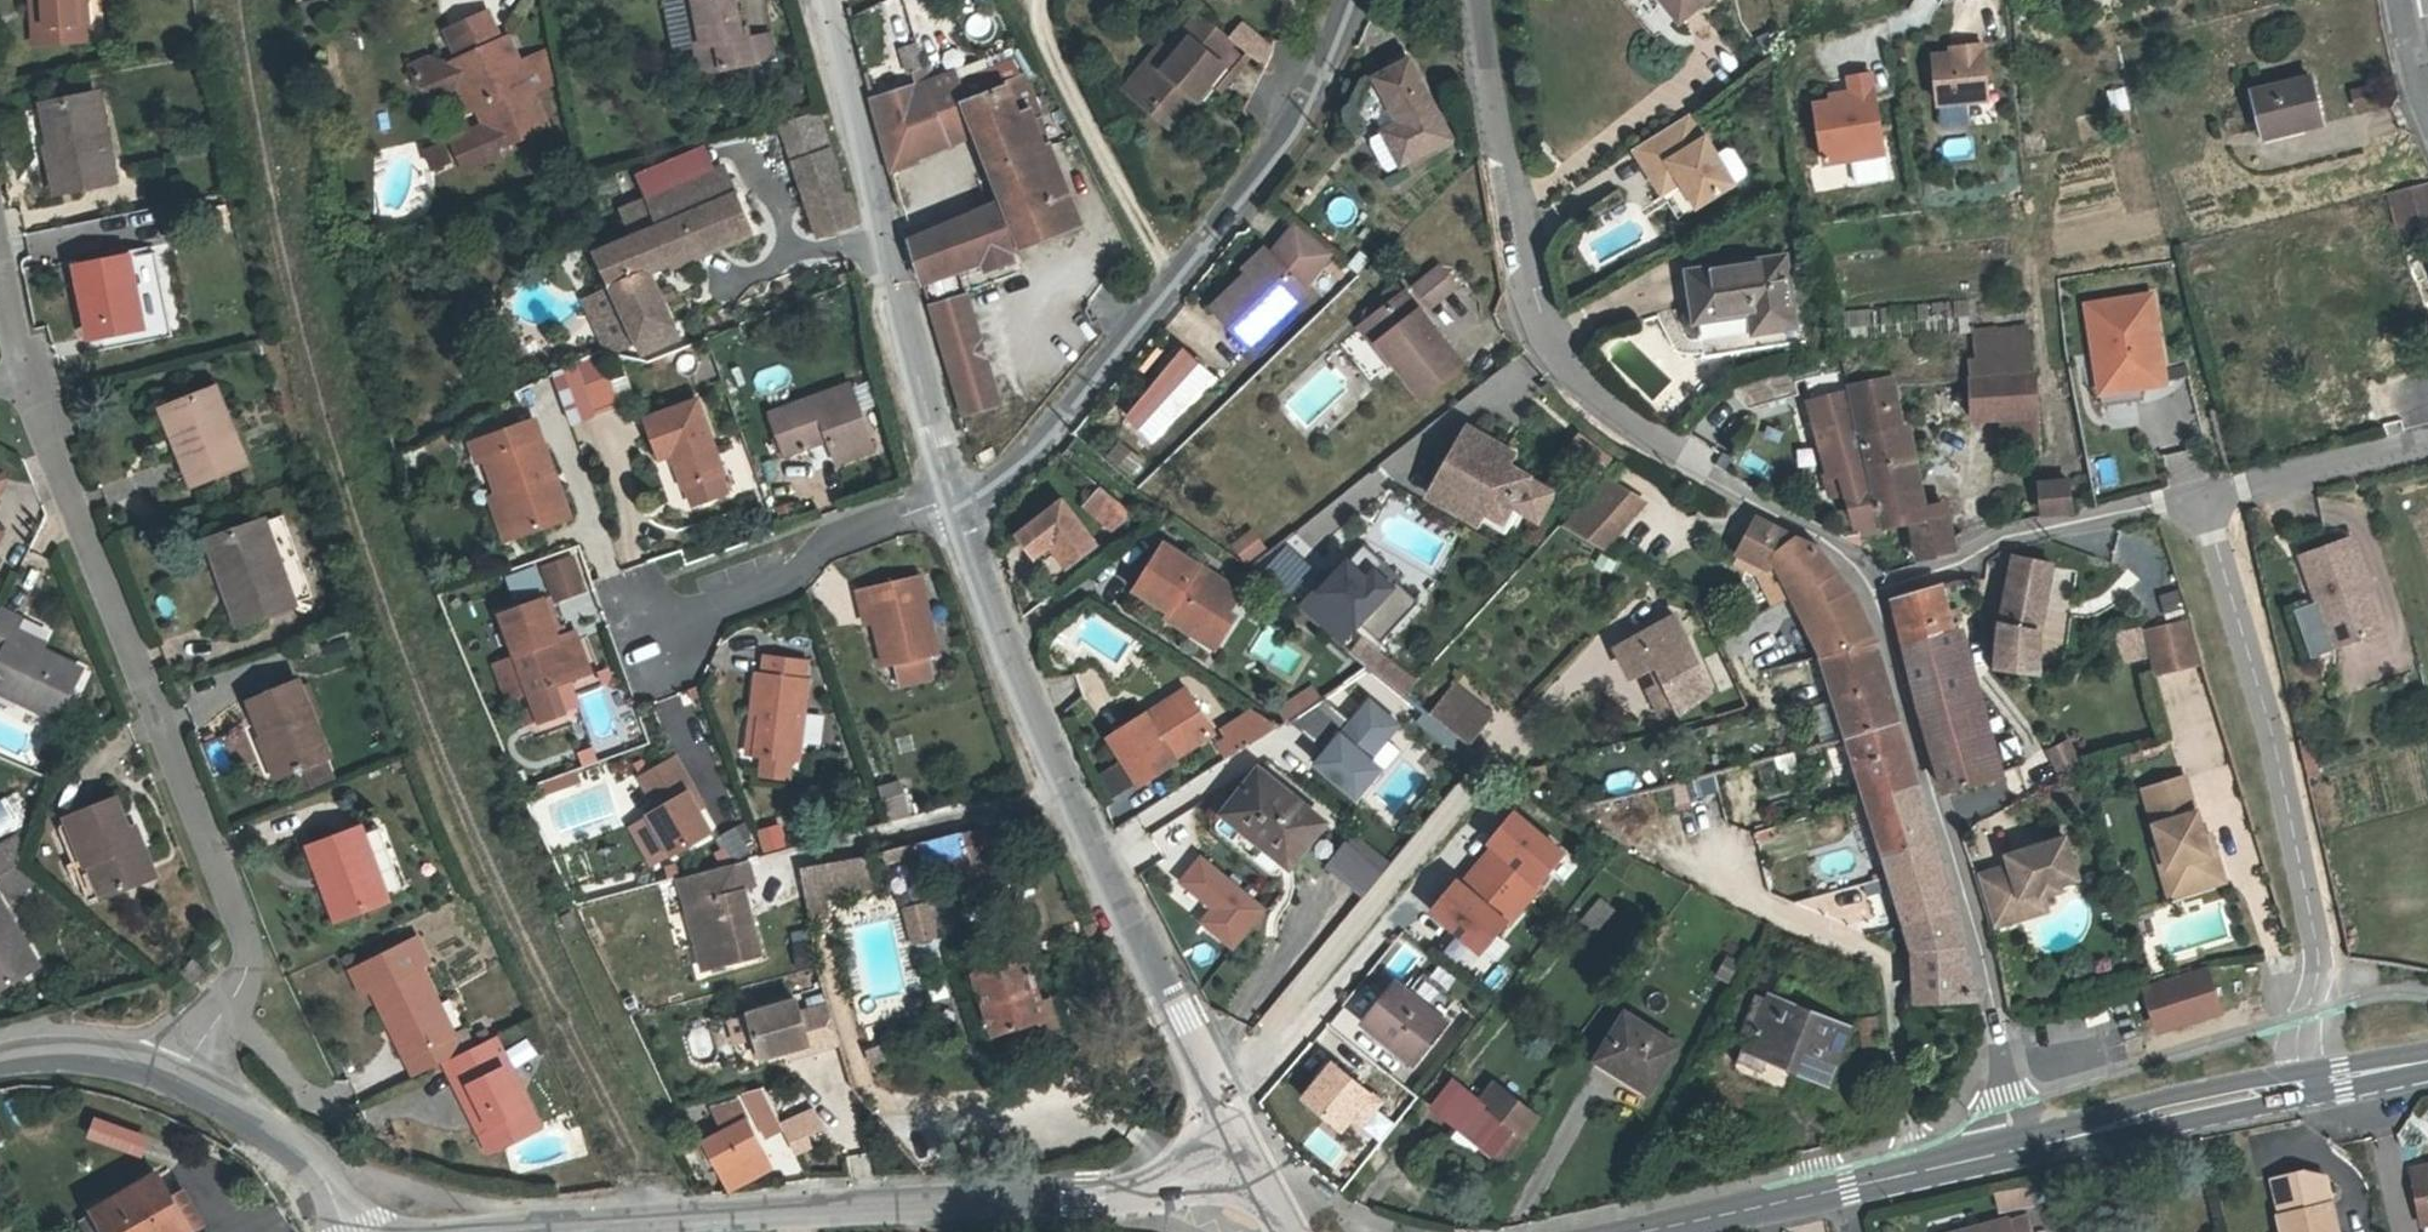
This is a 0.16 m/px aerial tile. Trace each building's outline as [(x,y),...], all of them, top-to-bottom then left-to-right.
[(39,41),(87,37),(84,0),(35,0),(39,41)] [(697,47),(703,46),(694,0),(665,0),(676,51),(697,47)] [(749,36),(743,38),(741,29),(735,0),(694,0),(703,46),(697,47),(703,73),(754,63),(753,60),(749,37),(749,36)] [(1680,21),(1706,0),(1663,0),(1680,21)] [(1188,27),(1200,13),(1188,3),(1176,18),(1188,27)] [(465,86),(475,109),(483,106),(490,122),(481,137),(472,131),(452,140),(465,172),(508,153),(505,147),(550,127),(533,93),(546,87),(531,57),(523,61),(513,65),(501,40),(488,10),(446,30),(458,59),(446,64),(429,58),(410,66),(419,85),(440,96),(458,89),(465,86)] [(1210,21),(1200,13),(1188,27),(1169,50),(1162,44),(1147,62),(1155,68),(1131,96),(1168,126),(1192,97),(1196,101),(1210,84),(1224,67),(1193,42),(1210,21)] [(1224,67),(1210,84),(1213,86),(1221,92),(1252,56),(1232,39),(1210,21),(1193,42),(1224,67)] [(1243,25),(1232,39),(1252,56),(1265,67),(1274,51),(1243,25)] [(769,33),(749,37),(753,60),(774,56),(769,33)] [(512,35),(501,40),(513,65),(523,61),(512,35)] [(909,73),(913,72),(925,68),(918,45),(902,51),(909,73)] [(1933,56),(1938,106),(1966,103),(1989,101),(1983,45),(1962,48),(1963,54),(1953,55),(1933,56)] [(531,57),(546,87),(550,85),(545,51),(531,57)] [(965,100),(1024,77),(1013,59),(958,80),(965,100)] [(1399,123),(1383,131),(1401,166),(1452,139),(1409,59),(1375,78),(1399,123)] [(1124,90),(1131,96),(1155,68),(1147,62),(1124,90)] [(910,241),(923,284),(985,261),(1010,251),(1083,225),(1057,161),(1052,163),(1046,147),(1042,149),(1035,122),(1042,118),(1026,76),(1024,77),(965,100),(958,80),(956,72),(929,81),(925,68),(913,72),(917,86),(872,101),(890,172),(917,162),(916,158),(931,152),(932,148),(948,142),(949,144),(977,134),(1007,211),(998,214),(988,208),(918,237),(915,230),(907,233),(910,241)] [(1849,160),(1884,154),(1871,74),(1849,77),(1852,92),(1853,98),(1832,102),(1815,105),(1825,164),(1849,160)] [(2319,125),(2307,79),(2255,92),(2266,137),(2319,125)] [(1192,97),(1168,126),(1175,132),(1213,86),(1210,84),(1196,101),(1192,97)] [(465,86),(458,89),(468,112),(475,109),(465,86)] [(2374,105),(2370,87),(2352,91),(2356,109),(2374,105)] [(1853,98),(1852,92),(1831,96),(1832,102),(1853,98)] [(98,96),(54,105),(62,145),(50,148),(58,191),(115,178),(98,96)] [(1966,103),(1938,106),(1941,129),(1969,126),(1966,103)] [(62,145),(54,105),(42,108),(50,148),(62,145)] [(483,126),(472,131),(481,137),(490,122),(483,106),(475,109),(483,126)] [(781,124),(793,162),(829,149),(817,111),(781,124)] [(1703,139),(1690,118),(1688,116),(1673,125),(1634,150),(1654,182),(1673,171),(1680,182),(1696,208),(1734,185),(1716,156),(1705,138),(1703,139)] [(1390,172),(1401,166),(1383,131),(1372,137),(1372,145),(1384,167),(1390,172)] [(451,162),(443,145),(426,152),(433,170),(451,162)] [(1052,163),(1057,161),(1051,145),(1046,147),(1052,163)] [(819,237),(859,223),(849,194),(844,195),(829,149),(793,162),(819,237)] [(1716,156),(1734,185),(1744,178),(1746,170),(1733,150),(1726,149),(1716,156)] [(1884,154),(1849,160),(1852,179),(1860,186),(1883,182),(1888,173),(1884,154)] [(717,202),(736,194),(724,167),(706,175),(717,202)] [(1673,171),(1654,182),(1661,194),(1680,182),(1673,171)] [(597,253),(614,289),(638,341),(643,354),(679,338),(649,272),(698,252),(685,219),(708,210),(722,242),(751,230),(736,194),(717,202),(706,175),(648,200),(660,227),(634,237),(597,253)] [(2390,191),(2398,225),(2427,218),(2427,182),(2390,191)] [(623,211),(634,237),(660,227),(648,200),(623,211)] [(685,219),(698,252),(722,242),(708,210),(685,219)] [(1295,224),(1282,240),(1298,253),(1303,247),(1324,264),(1332,254),(1295,224)] [(1303,288),(1324,264),(1303,247),(1298,253),(1282,240),(1270,254),(1269,253),(1212,308),(1248,345),(1305,290),(1303,288)] [(1013,259),(1010,251),(985,261),(988,268),(1013,259)] [(156,252),(78,268),(92,337),(104,334),(107,349),(173,336),(156,252)] [(1689,274),(1697,321),(1751,312),(1755,332),(1793,326),(1783,260),(1689,274)] [(1431,307),(1456,287),(1440,267),(1415,287),(1431,307)] [(1372,319),(1403,294),(1397,286),(1365,311),(1372,319)] [(638,341),(614,289),(588,306),(606,345),(620,349),(638,341)] [(1372,319),(1370,321),(1399,357),(1394,361),(1422,396),(1462,364),(1405,292),(1403,294),(1372,319)] [(2082,305),(2099,393),(2131,387),(2164,381),(2148,292),(2082,305)] [(966,295),(930,306),(963,415),(999,404),(966,295)] [(1840,313),(1843,346),(1971,333),(1968,300),(1840,313)] [(1399,357),(1370,321),(1364,326),(1393,362),(1394,361),(1399,357)] [(1971,362),(1973,379),(2033,374),(2027,325),(1972,333),(1975,362),(1971,362)] [(553,373),(570,423),(593,415),(583,386),(574,363),(553,373)] [(1858,535),(1886,532),(1886,529),(1887,529),(1871,467),(1872,467),(1867,449),(1863,434),(1862,434),(1850,392),(1848,384),(1843,368),(1804,379),(1831,474),(1827,476),(1832,495),(1847,494),(1858,535)] [(1787,374),(1732,387),(1737,405),(1791,392),(1787,374)] [(1970,420),(2001,419),(2037,417),(2039,417),(2033,374),(1973,379),(1970,379),(1970,420)] [(583,386),(593,415),(620,406),(618,401),(611,382),(609,377),(583,386)] [(611,382),(618,401),(633,396),(626,377),(611,382)] [(1920,516),(1920,514),(1893,382),(1848,384),(1850,392),(1862,434),(1863,434),(1867,449),(1872,467),(1871,467),(1887,529),(1912,520),(1912,518),(1920,516)] [(874,450),(850,385),(770,414),(785,455),(828,439),(837,463),(874,450)] [(2134,400),(2131,387),(2099,393),(2101,406),(2134,400)] [(216,390),(172,408),(188,445),(181,448),(195,483),(245,462),(216,390)] [(698,399),(646,418),(660,459),(672,455),(684,488),(686,487),(693,507),(731,494),(724,474),(725,474),(698,399)] [(188,445),(172,408),(166,410),(181,448),(188,445)] [(2037,417),(2001,419),(2002,452),(2040,450),(2037,417)] [(486,460),(499,496),(503,495),(517,536),(570,518),(534,420),(472,443),(479,462),(486,460)] [(1528,478),(1505,465),(1488,456),(1495,444),(1467,428),(1446,466),(1440,462),(1427,486),(1433,489),(1429,496),(1458,512),(1463,502),(1481,512),(1502,523),(1513,504),(1528,478)] [(1117,439),(1103,454),(1129,478),(1142,464),(1117,439)] [(1512,454),(1495,444),(1488,456),(1505,465),(1512,454)] [(1554,493),(1528,478),(1513,504),(1539,519),(1554,493)] [(1561,526),(1602,549),(1643,502),(1603,478),(1561,526)] [(2045,513),(2047,513),(2069,512),(2068,481),(2064,481),(2041,483),(2045,513)] [(1085,507),(1113,531),(1133,514),(1102,488),(1085,507)] [(507,540),(517,536),(503,495),(499,496),(492,499),(507,540)] [(1019,535),(1035,557),(1051,546),(1056,553),(1067,567),(1096,545),(1062,501),(1019,535)] [(1463,502),(1458,512),(1475,522),(1481,512),(1463,502)] [(1912,520),(1921,564),(1956,551),(1954,540),(1945,505),(1920,514),(1920,516),(1912,518),(1912,520)] [(241,623),(295,603),(280,563),(299,556),(284,515),(224,537),(239,578),(226,583),(241,623)] [(1814,585),(1837,573),(1816,549),(1757,519),(1739,553),(1742,555),(1758,563),(1754,573),(1758,575),(1775,607),(1794,597),(1793,596),(1814,585)] [(1246,562),(1265,548),(1253,532),(1234,546),(1246,562)] [(211,541),(226,583),(239,578),(224,537),(211,541)] [(2300,556),(2324,622),(2334,648),(2386,629),(2353,537),(2300,556)] [(1315,589),(1298,609),(1340,645),(1357,625),(1379,644),(1415,601),(1392,582),(1390,584),(1374,569),(1382,559),(1362,541),(1319,591),(1315,589)] [(1256,573),(1286,600),(1312,570),(1282,543),(1256,573)] [(1167,618),(1192,634),(1196,627),(1201,626),(1223,640),(1238,616),(1231,612),(1243,594),(1220,579),(1216,586),(1196,574),(1200,567),(1164,545),(1136,590),(1171,612),(1167,618)] [(1040,566),(1056,553),(1051,546),(1035,557),(1034,558),(1040,566)] [(1737,564),(1754,573),(1758,563),(1742,555),(1737,564)] [(280,563),(295,603),(314,596),(299,556),(280,563)] [(2001,625),(1996,668),(2040,673),(2039,634),(2053,565),(2014,557),(2001,625)] [(584,589),(572,558),(546,568),(558,599),(584,589)] [(1399,574),(1382,559),(1374,569),(1390,584),(1392,582),(1399,574)] [(1216,586),(1220,579),(1200,567),(1196,574),(1216,586)] [(1794,597),(1823,655),(1851,647),(1876,641),(1876,638),(1852,593),(1837,573),(1814,585),(1793,596),(1794,597)] [(885,668),(900,664),(925,658),(938,655),(920,575),(858,589),(864,612),(872,611),(875,622),(885,668)] [(1915,689),(1945,793),(1995,779),(1951,621),(1961,618),(1959,610),(1948,613),(1941,585),(1893,599),(1915,689)] [(2160,617),(2181,614),(2177,589),(2156,593),(2160,617)] [(529,693),(534,708),(538,719),(539,722),(564,713),(564,712),(555,685),(569,680),(581,676),(567,635),(558,639),(544,600),(501,615),(516,657),(495,665),(508,701),(529,693)] [(0,611),(0,658),(4,660),(0,668),(0,689),(58,717),(80,670),(42,652),(14,638),(19,628),(22,621),(0,611)] [(872,611),(864,612),(866,624),(875,622),(872,611)] [(1658,664),(1667,683),(1677,705),(1680,712),(1710,691),(1675,616),(1617,648),(1631,677),(1658,664)] [(2144,629),(2154,674),(2205,662),(2191,618),(2144,629)] [(2308,657),(2334,648),(2324,622),(2299,631),(2308,657)] [(1196,627),(1192,634),(1217,649),(1223,640),(1201,626),(1196,627)] [(47,642),(19,628),(14,638),(42,652),(47,642)] [(575,632),(567,635),(581,676),(590,673),(575,632)] [(1405,695),(1416,682),(1379,654),(1382,649),(1365,636),(1350,654),(1365,667),(1366,666),(1385,680),(1405,695)] [(1851,647),(1823,655),(1836,699),(1848,738),(1878,730),(1900,723),(1876,641),(1851,647)] [(755,755),(765,756),(789,759),(798,760),(809,680),(806,679),(808,661),(766,656),(764,674),(758,673),(753,712),(760,713),(755,755)] [(929,676),(925,658),(900,664),(904,682),(929,676)] [(555,685),(564,712),(579,707),(569,680),(555,685)] [(253,703),(268,739),(282,774),(295,769),(325,757),(329,755),(314,720),(300,687),(299,683),(253,703)] [(309,683),(300,687),(314,720),(323,717),(309,683)] [(1677,705),(1667,683),(1650,691),(1661,713),(1677,705)] [(1455,735),(1467,745),(1490,716),(1453,685),(1430,715),(1445,728),(1455,735)] [(1281,711),(1287,721),(1288,721),(1290,720),(1321,698),(1314,689),(1281,711)] [(1150,723),(1189,698),(1184,690),(1145,715),(1150,723)] [(1351,722),(1323,697),(1321,698),(1290,720),(1326,751),(1315,763),(1357,799),(1383,769),(1371,759),(1400,726),(1370,700),(1351,722)] [(1213,734),(1189,698),(1150,723),(1145,715),(1108,739),(1139,786),(1176,762),(1174,760),(1213,734)] [(1811,707),(1823,745),(1840,741),(1848,738),(1836,699),(1811,707)] [(538,719),(534,708),(521,712),(525,724),(538,719)] [(1218,744),(1226,758),(1235,752),(1236,753),(1279,726),(1253,710),(1223,729),(1228,737),(1218,744)] [(805,711),(801,739),(817,741),(821,713),(805,711)] [(1471,764),(1476,758),(1479,754),(1467,745),(1455,735),(1445,728),(1430,715),(1425,711),(1422,715),(1418,721),(1471,764)] [(760,713),(753,712),(748,754),(755,755),(760,713)] [(1918,783),(1900,723),(1878,730),(1848,738),(1860,777),(1867,800),(1918,784),(1918,783)] [(1860,777),(1848,738),(1840,741),(1852,780),(1860,777)] [(276,777),(282,774),(268,739),(261,742),(276,777)] [(2079,766),(2068,743),(2050,752),(2062,774),(2079,766)] [(1799,772),(1794,752),(1775,757),(1780,777),(1799,772)] [(787,777),(789,759),(765,756),(763,774),(787,777)] [(325,757),(295,769),(303,789),(333,777),(325,757)] [(659,809),(649,814),(672,855),(711,833),(688,793),(694,790),(676,757),(641,777),(659,809)] [(1101,774),(1113,794),(1134,782),(1122,762),(1101,774)] [(1294,861),(1324,823),(1259,771),(1224,814),(1253,837),(1257,832),(1294,861)] [(2225,881),(2216,852),(2210,853),(2205,836),(2198,812),(2196,812),(2185,777),(2143,789),(2161,847),(2168,868),(2173,866),(2182,894),(2225,881)] [(882,785),(886,799),(903,794),(900,780),(882,785)] [(1935,841),(1918,784),(1867,800),(1884,855),(1935,841)] [(908,815),(903,794),(886,799),(891,820),(908,815)] [(153,875),(139,839),(131,842),(128,833),(115,803),(64,824),(60,830),(88,901),(153,875)] [(1494,847),(1478,866),(1462,885),(1457,881),(1432,911),(1481,953),(1506,923),(1508,925),(1525,905),(1541,886),(1539,884),(1564,855),(1514,813),(1489,843),(1494,847)] [(672,855),(649,814),(632,824),(655,865),(672,855)] [(1013,821),(1017,850),(1027,848),(1022,818),(1013,821)] [(1017,850),(1013,821),(963,832),(923,842),(930,869),(953,863),(967,910),(1010,896),(1000,865),(997,855),(1017,850)] [(750,852),(736,827),(720,836),(734,861),(750,852)] [(780,828),(760,834),(766,852),(786,846),(780,828)] [(131,842),(139,839),(135,830),(128,833),(131,842)] [(361,830),(313,848),(339,918),(387,900),(361,830)] [(2211,834),(2205,836),(2210,853),(2216,852),(2211,834)] [(23,846),(16,837),(0,847),(0,876),(16,866),(23,846)] [(2065,838),(2045,844),(2028,849),(2008,855),(2011,866),(1979,876),(1995,928),(2028,917),(2024,903),(2043,897),(2062,891),(2060,885),(2078,879),(2065,838)] [(2026,844),(2028,849),(2045,844),(2043,839),(2026,844)] [(1946,877),(1935,841),(1884,855),(1890,874),(1906,926),(1955,914),(1946,877)] [(1327,866),(1365,897),(1385,873),(1386,873),(1383,871),(1348,843),(1346,842),(1327,866)] [(2170,898),(2182,894),(2173,866),(2168,868),(2161,847),(2156,849),(2170,898)] [(1020,859),(1017,850),(997,855),(1000,865),(1020,859)] [(1197,853),(1172,881),(1205,909),(1193,922),(1229,953),(1265,911),(1197,853)] [(810,921),(814,920),(812,899),(806,871),(840,864),(873,855),(801,868),(810,921)] [(812,899),(814,920),(827,917),(824,896),(879,886),(873,855),(840,864),(806,871),(812,899)] [(748,860),(679,878),(704,972),(762,957),(744,889),(755,887),(748,860)] [(0,876),(0,886),(8,899),(36,882),(16,866),(0,876)] [(2048,911),(2043,897),(2024,903),(2028,917),(2048,911)] [(42,966),(0,898),(0,992),(42,966)] [(1596,933),(1615,910),(1601,900),(1582,922),(1596,933)] [(933,934),(925,906),(907,910),(915,938),(933,934)] [(1955,914),(1906,926),(1914,951),(1964,948),(1955,914)] [(376,989),(418,1076),(462,1054),(453,1035),(420,968),(429,963),(418,941),(366,966),(377,988),(376,989)] [(1975,993),(1964,948),(1914,951),(1916,998),(1940,997),(1940,1010),(1975,1008),(1975,995),(1975,993)] [(195,957),(181,971),(194,985),(209,972),(195,957)] [(994,1034),(1018,1026),(1047,1017),(1042,1003),(1027,958),(975,974),(994,1034)] [(377,988),(366,966),(355,972),(366,994),(376,989),(377,988)] [(2221,1010),(2208,970),(2156,986),(2146,990),(2159,1030),(2221,1010)] [(1364,1024),(1406,1056),(1419,1040),(1426,1046),(1445,1023),(1396,984),(1364,1024)] [(1757,1030),(1751,1046),(1776,1057),(1799,1066),(1798,1070),(1829,1083),(1850,1029),(1771,996),(1768,1002),(1765,1010),(1755,1006),(1747,1026),(1757,1030)] [(1765,1010),(1768,1002),(1758,998),(1755,1006),(1765,1010)] [(1049,1000),(1042,1003),(1047,1017),(1018,1026),(1023,1043),(1059,1031),(1049,1000)] [(810,1052),(840,1044),(828,1005),(801,1013),(797,1001),(749,1014),(749,1015),(756,1037),(762,1058),(788,1051),(808,1045),(810,1052)] [(2106,1006),(2085,1014),(2089,1026),(2110,1019),(2106,1006)] [(1679,1046),(1626,1012),(1595,1060),(1649,1094),(1679,1046)] [(756,1037),(749,1015),(731,1021),(737,1043),(756,1037)] [(1757,1030),(1747,1026),(1740,1042),(1751,1046),(1757,1030)] [(467,1028),(453,1035),(462,1054),(476,1047),(467,1028)] [(495,1039),(455,1059),(470,1090),(464,1093),(492,1149),(539,1125),(495,1039)] [(1413,1062),(1426,1046),(1419,1040),(1406,1056),(1413,1062)] [(808,1045),(788,1051),(790,1058),(810,1052),(808,1045)] [(1768,1077),(1776,1057),(1751,1046),(1742,1067),(1768,1077)] [(884,1060),(880,1048),(868,1052),(872,1064),(884,1060)] [(448,1063),(464,1093),(470,1090),(455,1059),(448,1063)] [(1327,1059),(1296,1098),(1339,1132),(1370,1094),(1327,1059)] [(1432,1105),(1506,1164),(1539,1120),(1495,1086),(1481,1104),(1452,1081),(1432,1105)] [(763,1087),(746,1091),(770,1138),(784,1132),(781,1125),(763,1087)] [(705,1142),(730,1191),(773,1169),(737,1101),(712,1108),(724,1132),(705,1142)] [(814,1110),(781,1125),(784,1132),(795,1155),(812,1147),(807,1137),(823,1130),(814,1110)] [(98,1118),(92,1137),(138,1154),(145,1134),(98,1118)] [(2427,1223),(2427,1167),(2411,1170),(2421,1224),(2427,1223)] [(2324,1176),(2304,1171),(2273,1179),(2282,1214),(2280,1215),(2284,1231),(2338,1231),(2324,1176)] [(98,1214),(109,1231),(192,1231),(203,1226),(184,1192),(173,1198),(159,1174),(96,1211),(98,1214)] [(2001,1192),(2005,1210),(2034,1204),(2030,1186),(2001,1192)] [(1999,1211),(2005,1210),(2001,1192),(1995,1193),(1999,1211)] [(98,1214),(85,1222),(91,1231),(109,1231),(98,1214)] [(2028,1217),(2010,1222),(2009,1219),(1962,1231),(2032,1231),(2028,1217)]
